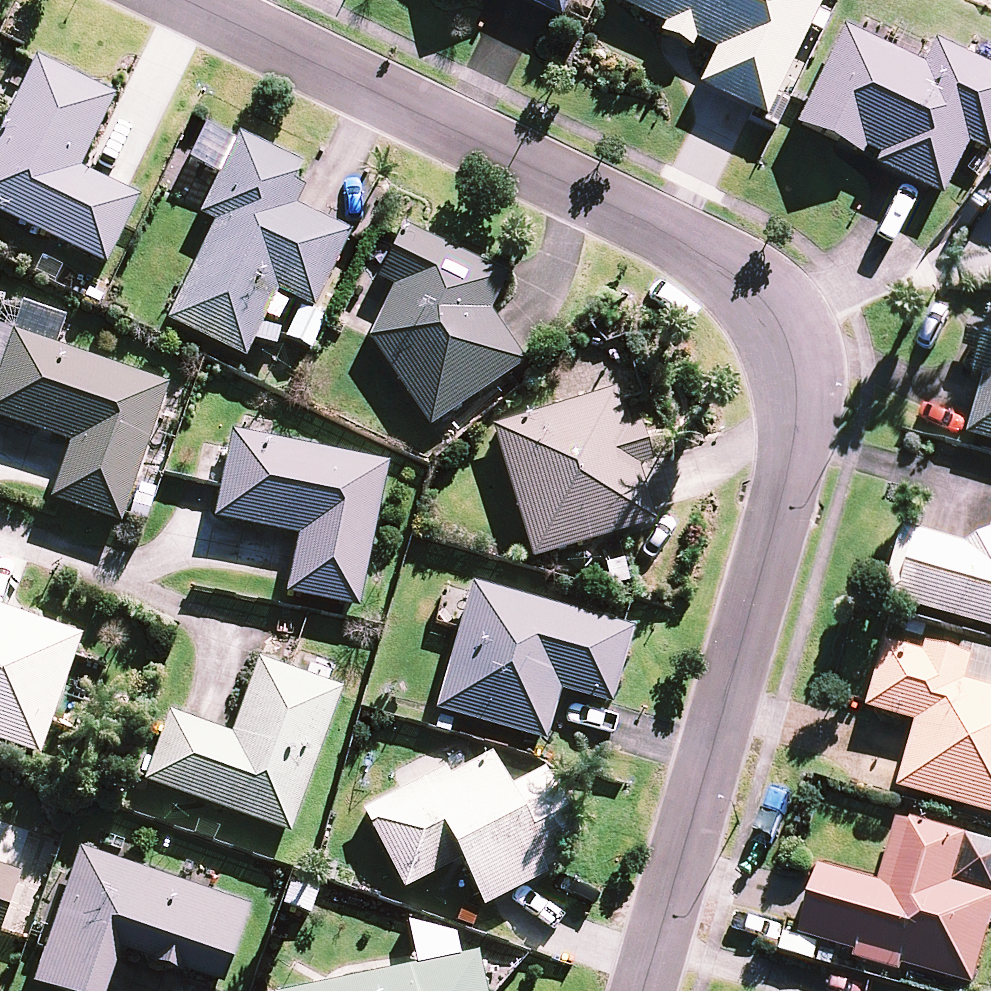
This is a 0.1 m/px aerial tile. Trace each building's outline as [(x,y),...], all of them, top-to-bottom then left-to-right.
[(567,0),(510,0),(557,22),(565,5),(567,0)] [(821,0),(608,0),(607,3),(660,29),(656,38),(687,53),(691,44),(711,54),(694,89),(762,122),(765,116),(821,0)] [(839,32),(804,105),(791,131),(856,162),(860,153),(874,159),(869,168),(938,201),(963,149),(985,159),(990,147),(990,76),(930,47),(918,71),(839,32)] [(102,269),(121,230),(135,202),(75,173),(111,100),(32,62),(0,127),(0,220),(102,269)] [(209,226),(163,325),(243,362),(273,297),(310,313),(313,306),(346,235),(292,210),(300,192),(290,188),(298,170),(232,140),(230,142),(195,219),(209,226)] [(521,368),(485,316),(502,280),(399,232),(395,241),(374,285),(389,292),(365,342),(426,432),(505,379),(521,368)] [(321,322),(297,311),(283,342),(306,353),(321,322)] [(990,449),(990,315),(986,332),(971,328),(962,357),(977,361),(971,382),(983,385),(966,441),(990,449)] [(164,389),(7,335),(0,357),(0,423),(65,445),(44,504),(116,529),(120,518),(164,389)] [(488,430),(528,564),(650,528),(633,469),(646,465),(635,427),(621,431),(610,394),(488,430)] [(355,613),(384,468),(226,436),(216,489),(209,523),(293,540),(281,598),(355,613)] [(990,637),(990,532),(989,539),(963,552),(902,535),(882,606),(990,637)] [(628,633),(468,588),(432,715),(542,746),(556,696),(606,710),(628,633)] [(35,759),(76,639),(0,614),(0,747),(35,759)] [(990,821),(990,696),(964,689),(971,665),(924,652),(922,661),(884,650),(868,706),(865,716),(914,729),(896,795),(990,821)] [(139,786),(286,839),(338,693),(286,674),(253,663),(227,738),(164,716),(139,786)] [(442,773),(359,815),(400,894),(455,866),(478,912),(542,880),(533,863),(573,842),(539,775),(506,791),(489,758),(445,780),(442,773)] [(876,891),(891,895),(909,830),(895,826),(876,891)] [(798,943),(853,959),(851,966),(898,979),(900,972),(967,990),(971,990),(990,920),(990,902),(950,891),(964,843),(910,828),(909,830),(891,895),(876,891),(817,874),(815,881),(798,943)] [(990,902),(990,850),(964,843),(950,891),(990,902)] [(247,911),(75,852),(44,941),(28,987),(39,990),(105,990),(117,954),(145,963),(144,967),(179,979),(181,975),(214,987),(220,989),(247,911)] [(16,877),(0,872),(0,924),(16,877)] [(473,956),(304,990),(480,990),(473,956)]
